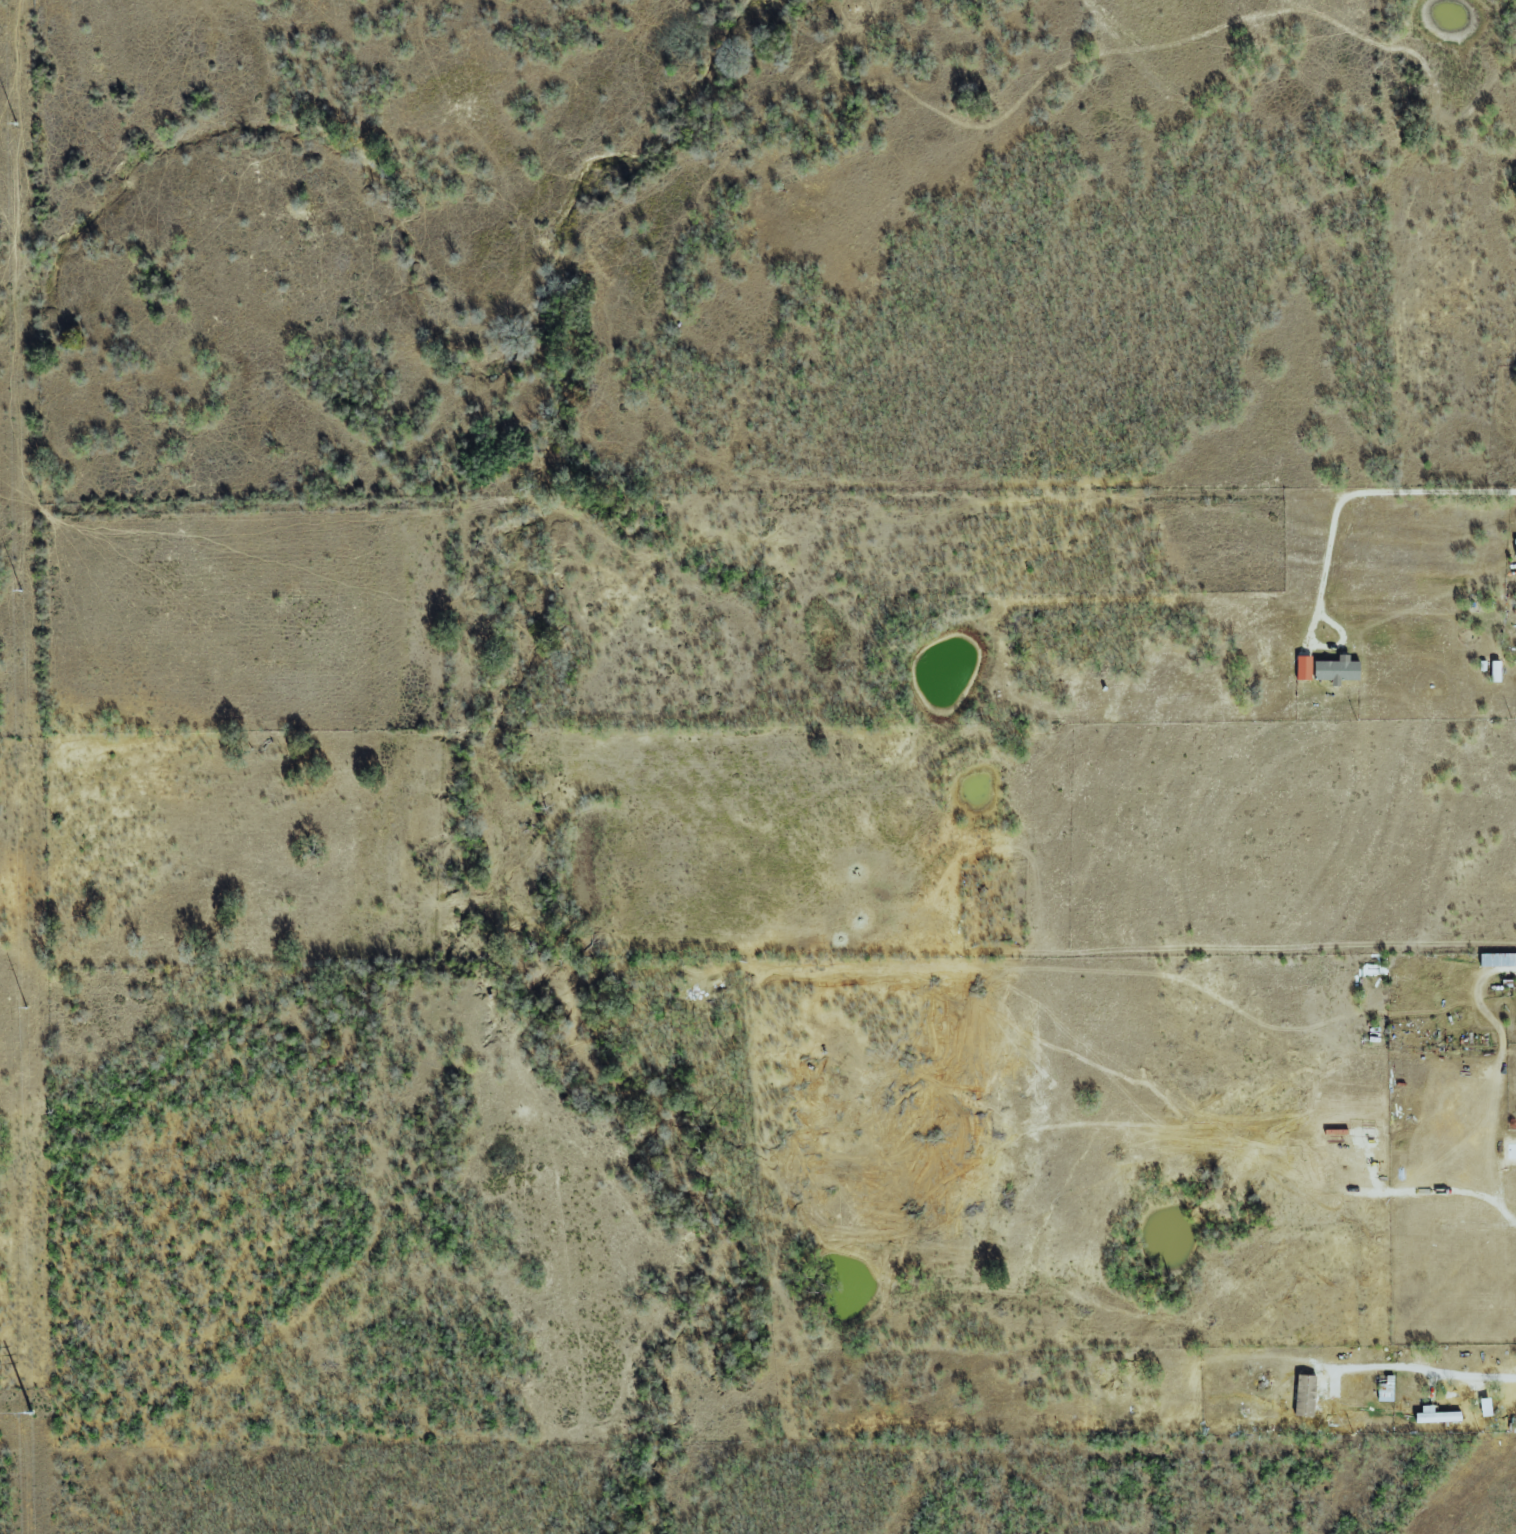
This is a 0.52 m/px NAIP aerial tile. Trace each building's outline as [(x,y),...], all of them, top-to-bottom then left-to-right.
[(1315,680),(1331,679),(1331,686),(1340,685),(1340,679),(1359,678),(1358,661),(1349,661),(1348,654),(1337,655),(1337,661),(1315,661),(1315,680)] [(1311,656),(1297,656),(1297,680),(1312,680),(1311,656)] [(1480,953),(1480,966),(1515,966),(1515,952),(1480,953)] [(1461,1411),(1434,1412),(1434,1405),(1422,1405),(1422,1413),(1415,1413),(1416,1422),(1461,1420),(1461,1411)]
